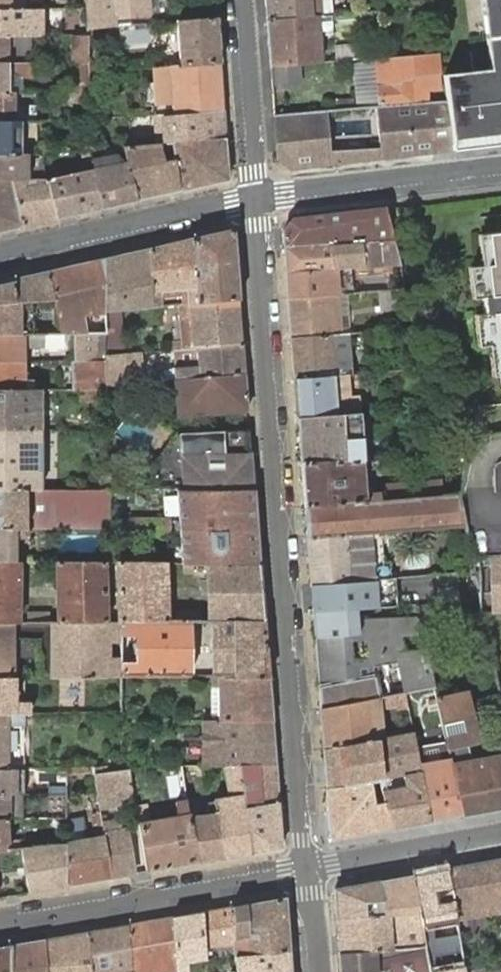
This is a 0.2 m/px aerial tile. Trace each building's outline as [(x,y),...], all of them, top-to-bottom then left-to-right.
[(20,9),(20,0),(12,0),(0,0),(0,9),(20,9)] [(87,8),(88,28),(129,25),(129,16),(151,14),(150,1),(163,0),(87,0),(87,8)] [(266,20),(316,16),(315,9),(308,10),(308,0),(265,0),(266,20)] [(308,10),(315,9),(319,9),(318,0),(308,0),(308,10)] [(483,11),(487,10),(490,38),(486,39),(490,70),(490,78),(474,79),(473,72),(443,76),(446,101),(452,145),(500,139),(500,0),(481,0),(483,11)] [(55,35),(55,8),(44,9),(44,35),(55,35)] [(0,9),(0,35),(9,35),(30,35),(44,35),(44,9),(20,9),(0,9)] [(300,64),(319,63),(317,36),(316,16),(266,20),(270,66),(300,64)] [(219,62),(216,17),(177,21),(180,65),(219,62)] [(89,34),(82,34),(75,34),(75,63),(89,63),(89,34)] [(0,35),(0,62),(9,63),(9,35),(0,35)] [(30,35),(9,35),(9,63),(30,62),(30,35)] [(390,105),(426,103),(425,90),(440,89),(436,59),(376,63),(378,107),(390,105)] [(0,62),(0,92),(10,92),(9,74),(31,75),(31,62),(30,62),(9,63),(0,62)] [(223,108),(219,62),(180,65),(155,68),(158,102),(171,101),(173,113),(223,108)] [(89,73),(89,63),(75,63),(76,92),(88,92),(89,92),(89,73)] [(270,66),(271,83),(301,80),(300,64),(270,66)] [(490,70),(473,72),(474,79),(490,78),(490,70)] [(0,92),(0,121),(20,121),(36,121),(37,105),(15,105),(15,92),(10,92),(0,92)] [(88,92),(76,92),(70,92),(70,102),(88,102),(88,92)] [(278,170),(453,150),(452,145),(446,101),(426,103),(390,105),(394,144),(378,146),(331,151),(326,111),(274,115),(278,170)] [(378,146),(394,144),(390,105),(378,107),(374,107),(378,146)] [(225,139),(223,108),(173,113),(164,113),(165,135),(158,136),(158,144),(161,143),(172,142),(225,139)] [(164,113),(156,114),(158,136),(165,135),(164,113)] [(0,121),(0,154),(20,154),(27,154),(35,153),(36,121),(20,121),(0,121)] [(229,178),(225,139),(172,142),(174,158),(180,190),(227,180),(229,178)] [(452,145),(453,150),(500,144),(500,139),(452,145)] [(158,144),(124,146),(126,153),(128,162),(136,200),(180,190),(174,158),(165,161),(161,143),(158,144)] [(126,153),(91,159),(93,168),(128,162),(126,153)] [(0,154),(0,179),(12,179),(27,179),(27,154),(20,154),(0,154)] [(102,208),(136,200),(128,162),(93,168),(93,169),(102,208)] [(57,218),(102,208),(93,169),(47,179),(57,218)] [(0,179),(0,231),(23,226),(12,179),(0,179)] [(47,179),(27,179),(12,179),(23,226),(57,218),(47,179)] [(284,247),(393,239),(385,208),(292,218),(283,229),(284,247)] [(498,215),(500,232),(481,234),(485,264),(470,265),(475,297),(481,296),(483,312),(477,313),(480,345),(491,343),(494,374),(500,374),(500,383),(500,214),(498,215)] [(197,302),(238,298),(233,229),(231,229),(193,238),(197,302)] [(193,238),(149,248),(152,306),(161,305),(161,297),(160,291),(179,290),(185,290),(186,302),(192,302),(197,302),(193,238)] [(338,268),(399,263),(393,239),(284,247),(286,273),(288,297),(326,294),(338,293),(341,293),(338,268)] [(105,310),(118,309),(123,308),(122,296),(133,296),(134,307),(152,306),(149,248),(105,258),(105,310)] [(62,333),(74,333),(87,333),(105,333),(106,333),(105,325),(86,325),(85,314),(106,314),(105,310),(105,258),(47,271),(54,298),(62,333)] [(14,302),(28,300),(54,298),(47,271),(13,278),(0,282),(0,303),(14,302)] [(382,311),(411,309),(407,287),(403,287),(381,290),(382,311)] [(180,303),(186,302),(185,290),(179,290),(160,291),(161,297),(180,295),(180,303)] [(288,297),(291,338),(342,334),(338,293),(326,294),(288,297)] [(170,340),(170,349),(175,349),(182,348),(195,347),(241,343),(238,298),(197,302),(192,302),(186,302),(180,303),(178,304),(181,339),(170,340)] [(15,334),(15,308),(21,307),(27,307),(28,307),(28,300),(14,302),(0,303),(0,334),(15,334)] [(106,333),(105,333),(105,355),(121,354),(118,309),(105,310),(106,314),(105,325),(106,333)] [(22,362),(22,347),(44,347),(43,333),(22,334),(21,334),(15,334),(0,334),(0,362),(22,362)] [(74,360),(75,389),(78,389),(99,389),(105,389),(105,385),(105,355),(105,333),(87,333),(74,333),(74,340),(74,360)] [(291,338),(294,378),(347,374),(345,356),(345,350),(344,333),(342,334),(291,338)] [(182,348),(175,349),(176,367),(172,367),(173,380),(244,373),(241,343),(195,347),(182,348)] [(105,355),(105,385),(142,382),(147,381),(147,375),(141,375),(140,351),(121,354),(105,355)] [(22,389),(33,389),(33,379),(22,379),(22,362),(0,362),(0,389),(22,389)] [(244,373),(173,380),(176,415),(247,409),(244,373)] [(297,417),(359,411),(358,395),(349,395),(347,374),(294,378),(297,417)] [(41,429),(41,389),(33,389),(22,389),(0,389),(0,429),(41,429)] [(99,389),(78,389),(77,400),(99,400),(99,389)] [(297,417),(301,461),(363,458),(359,411),(297,417)] [(25,489),(40,489),(41,429),(0,429),(0,489),(25,489)] [(176,488),(253,488),(248,429),(178,432),(172,432),(153,463),(153,488),(176,488)] [(500,555),(500,455),(470,456),(464,477),(458,494),(463,524),(469,556),(479,556),(500,555)] [(301,461),(304,506),(366,501),(444,495),(441,480),(374,484),(365,485),(364,466),(378,466),(377,457),(363,458),(301,461)] [(16,529),(25,529),(27,529),(107,528),(107,514),(107,488),(96,488),(40,489),(25,489),(0,489),(0,529),(16,529)] [(125,488),(113,489),(113,502),(125,503),(125,488)] [(182,562),(207,562),(258,562),(253,488),(176,488),(178,515),(180,531),(182,562)] [(366,501),(304,506),(307,537),(347,533),(372,531),(463,524),(458,494),(444,495),(366,501)] [(134,514),(107,514),(107,528),(107,531),(134,531),(134,514)] [(178,515),(134,514),(134,531),(180,531),(178,515)] [(15,561),(16,538),(27,538),(27,529),(25,529),(16,529),(0,529),(0,562),(15,561)] [(310,584),(375,579),(372,531),(347,533),(307,537),(310,584)] [(481,613),(500,612),(500,555),(479,556),(481,598),(481,613)] [(17,622),(17,605),(17,603),(18,581),(18,579),(18,562),(15,561),(0,562),(0,622),(17,622)] [(56,562),(58,622),(103,622),(102,597),(118,597),(119,622),(121,621),(120,620),(166,619),(164,562),(117,561),(117,587),(102,587),(102,561),(56,562)] [(208,620),(263,620),(258,562),(207,562),(208,620)] [(391,597),(424,595),(423,577),(391,579),(391,597)] [(472,613),(481,613),(481,598),(419,603),(420,618),(472,613)] [(365,607),(312,611),(318,686),(319,709),(404,693),(412,691),(421,689),(432,687),(434,686),(430,667),(425,646),(421,626),(420,618),(367,620),(365,607)] [(121,664),(120,675),(189,674),(189,656),(193,652),(193,642),(189,638),(189,626),(213,626),(213,674),(268,676),(263,620),(208,620),(166,619),(120,620),(121,621),(120,633),(136,634),(136,640),(132,643),(132,653),(136,657),(136,663),(121,664)] [(58,622),(52,622),(53,678),(121,677),(120,676),(120,675),(121,664),(120,657),(111,657),(111,643),(121,643),(120,633),(121,621),(119,622),(103,622),(58,622)] [(15,676),(15,638),(16,624),(0,623),(0,676),(15,676)] [(212,719),(271,720),(268,676),(213,674),(211,674),(211,685),(222,685),(222,711),(212,711),(212,719)] [(8,713),(16,712),(23,713),(29,712),(30,701),(24,701),(16,701),(16,687),(24,687),(24,677),(16,677),(0,677),(0,713),(8,713)] [(211,685),(212,711),(222,711),(222,685),(211,685)] [(465,688),(435,696),(442,725),(447,748),(478,741),(465,688)] [(406,698),(404,693),(319,709),(323,748),(381,738),(380,732),(380,731),(375,732),(373,706),(378,705),(400,701),(401,708),(407,707),(406,698)] [(8,767),(9,755),(9,744),(9,737),(9,726),(13,725),(24,725),(23,713),(16,712),(8,713),(0,713),(0,767),(8,767)] [(208,765),(238,764),(275,764),(271,720),(212,719),(204,720),(196,720),(196,740),(204,747),(204,765),(208,765)] [(24,768),(24,725),(13,725),(9,726),(9,737),(9,744),(9,755),(8,767),(18,768),(24,768)] [(381,738),(323,748),(326,788),(370,780),(402,774),(419,771),(412,732),(381,738)] [(500,754),(451,763),(463,815),(500,808),(500,757),(500,754)] [(420,774),(429,821),(463,815),(451,762),(419,768),(419,771),(420,774)] [(224,857),(252,852),(245,808),(238,764),(208,765),(210,777),(225,776),(228,796),(215,798),(214,800),(224,857)] [(245,808),(277,802),(275,764),(238,764),(245,808)] [(120,804),(134,802),(129,770),(104,773),(103,766),(92,767),(93,773),(93,776),(97,793),(118,791),(120,804)] [(8,792),(8,767),(0,767),(0,793),(8,792)] [(18,792),(18,768),(8,767),(8,792),(18,792)] [(66,776),(93,773),(92,767),(66,768),(66,776)] [(429,821),(420,774),(419,771),(402,774),(404,784),(381,788),(383,801),(388,828),(429,821)] [(370,780),(326,788),(330,838),(388,828),(383,801),(374,803),(370,780)] [(120,804),(118,791),(97,793),(99,807),(120,804)] [(6,818),(8,818),(8,792),(0,793),(0,818),(6,818)] [(138,822),(146,871),(197,862),(189,816),(186,799),(176,802),(178,814),(148,820),(145,806),(135,808),(138,822)] [(197,862),(224,857),(214,800),(208,801),(209,813),(189,816),(197,862)] [(245,808),(252,852),(281,847),(277,802),(245,808)] [(66,886),(110,878),(100,815),(99,812),(90,813),(93,830),(96,829),(97,838),(66,843),(66,886)] [(110,878),(132,874),(124,826),(120,826),(119,818),(106,821),(105,815),(100,815),(110,878)] [(28,892),(66,886),(66,843),(20,849),(17,848),(8,850),(7,850),(10,871),(15,871),(15,867),(23,866),(28,892)] [(2,869),(2,872),(10,871),(7,850),(0,850),(0,869),(2,869)] [(491,860),(499,903),(500,903),(500,859),(491,860)] [(447,868),(455,910),(498,903),(499,903),(491,860),(447,868)] [(463,960),(457,921),(455,910),(447,868),(413,875),(419,912),(421,926),(451,921),(455,958),(463,960)] [(419,912),(413,875),(380,880),(383,916),(419,912)] [(383,916),(380,880),(334,889),(336,919),(383,916)] [(285,897),(232,907),(234,941),(235,956),(289,951),(285,897)] [(500,913),(500,912),(499,903),(498,903),(455,910),(457,921),(500,913)] [(232,907),(202,912),(204,947),(210,946),(234,941),(232,907)] [(202,912),(172,917),(176,962),(177,971),(186,970),(185,960),(205,956),(205,954),(204,950),(204,947),(202,912)] [(336,919),(339,953),(425,945),(424,939),(421,926),(419,912),(383,916),(336,919)] [(127,925),(131,969),(131,971),(142,971),(141,967),(171,962),(171,971),(177,971),(176,962),(172,917),(127,925)] [(131,969),(127,925),(88,931),(91,971),(131,971),(131,969)] [(88,931),(44,939),(46,971),(91,971),(88,931)] [(11,945),(11,971),(46,971),(44,939),(11,945)] [(11,945),(0,947),(0,971),(11,971),(11,945)] [(339,953),(340,971),(430,971),(426,953),(425,945),(339,953)] [(289,951),(235,956),(236,971),(291,971),(289,951)] [(430,971),(465,971),(464,965),(436,970),(433,952),(426,953),(430,971)] [(465,971),(500,971),(500,955),(464,965),(465,971)] [(142,971),(169,971),(171,971),(171,962),(141,967),(142,971)]
